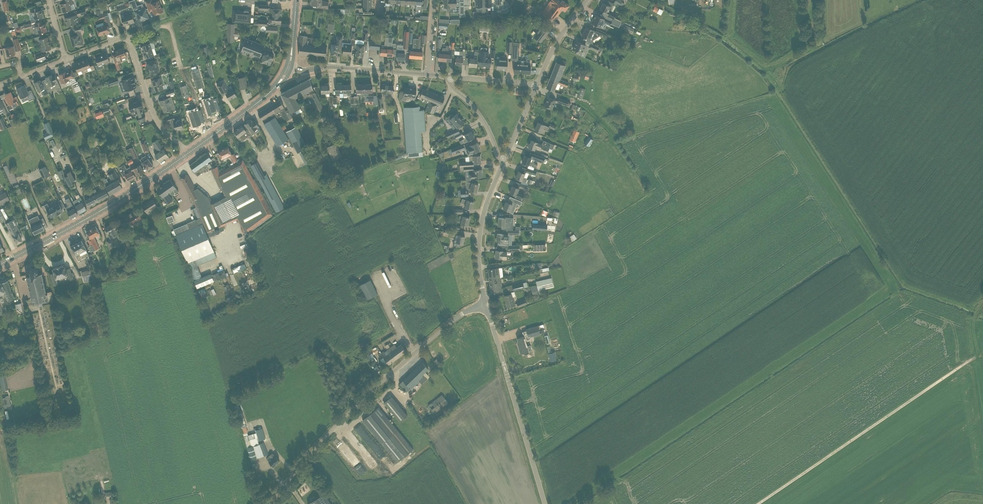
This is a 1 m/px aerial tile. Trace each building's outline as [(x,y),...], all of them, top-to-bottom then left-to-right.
[(61,4),(63,12),(72,9),(75,8),(74,4),(73,4),(72,0),(63,0),(64,3),(61,4)] [(147,4),(149,11),(152,10),(154,14),(159,13),(159,14),(164,12),(162,7),(161,7),(159,0),(153,2),(152,0),(148,0),(145,1),(147,4)] [(323,9),(328,9),(328,1),(325,1),(322,1),(322,0),(312,0),(312,5),(318,5),(318,8),(323,9)] [(459,1),(459,13),(464,13),(464,6),(470,6),(470,0),(463,0),(463,1),(459,1)] [(482,0),(482,12),(486,12),(486,7),(491,7),(491,0),(485,0),(482,0)] [(495,3),(496,3),(496,9),(501,9),(501,8),(504,8),(507,6),(508,7),(510,5),(506,0),(495,0),(495,3)] [(548,19),(552,22),(562,9),(565,10),(569,5),(562,0),(560,1),(558,0),(550,0),(541,13),(548,19)] [(149,18),(145,7),(144,7),(143,5),(138,7),(136,2),(131,3),(137,19),(140,18),(141,20),(149,18)] [(603,2),(599,9),(603,11),(602,14),(608,16),(613,19),(613,18),(614,19),(621,22),(622,19),(616,15),(611,12),(608,11),(611,6),(606,4),(603,2)] [(38,7),(29,9),(31,14),(33,13),(34,18),(31,19),(32,23),(41,20),(40,18),(43,17),(41,10),(39,10),(38,7)] [(272,13),(272,16),(281,16),(282,9),(269,8),(269,12),(272,13)] [(252,11),(233,10),(233,22),(251,23),(252,11)] [(127,12),(125,13),(129,24),(135,22),(132,14),(128,15),(127,12)] [(129,24),(125,13),(124,13),(125,16),(121,17),(124,26),(129,24)] [(76,15),(65,18),(65,19),(66,19),(66,20),(65,21),(67,26),(68,25),(68,26),(71,26),(71,25),(77,23),(75,19),(75,18),(77,18),(76,15)] [(593,18),(591,23),(601,27),(604,22),(610,25),(611,23),(619,27),(621,22),(614,19),(613,18),(613,19),(608,16),(607,19),(601,16),(601,17),(595,15),(593,19),(593,18)] [(281,16),(272,16),(272,18),(269,18),(268,23),(281,24),(281,16)] [(35,28),(34,29),(34,30),(34,33),(35,33),(36,33),(36,34),(38,33),(39,33),(47,31),(45,24),(43,24),(42,21),(37,22),(35,23),(33,23),(35,28)] [(22,25),(19,26),(17,22),(14,23),(16,31),(23,29),(22,25)] [(96,27),(99,35),(106,33),(106,34),(110,32),(107,22),(103,23),(103,22),(96,25),(96,27)] [(225,26),(224,30),(226,30),(226,36),(227,36),(234,37),(234,36),(240,36),(240,30),(235,30),(235,24),(226,24),(226,26),(225,26)] [(541,42),(550,30),(547,29),(546,28),(541,24),(537,29),(539,31),(535,37),(534,37),(537,39),(541,42)] [(623,29),(632,33),(634,28),(625,24),(623,29)] [(76,32),(77,35),(70,37),(73,46),(77,45),(77,46),(84,45),(81,34),(80,31),(84,30),(82,25),(73,28),(74,33),(76,32)] [(590,43),(592,44),(593,42),(592,40),(598,37),(598,35),(593,33),(594,30),(586,27),(582,36),(584,37),(583,39),(590,43)] [(594,32),(604,37),(606,33),(596,28),(594,32)] [(380,55),(386,55),(388,37),(388,33),(385,33),(384,45),(382,45),(381,45),(380,55)] [(370,48),(380,49),(381,35),(371,34),(370,48)] [(38,42),(39,42),(40,41),(41,46),(40,47),(41,52),(51,49),(48,37),(42,38),(41,35),(34,37),(35,40),(36,41),(37,42),(38,42)] [(299,54),(310,55),(311,45),(312,37),(307,37),(307,36),(300,35),(299,44),(300,44),(299,54)] [(341,46),(342,42),(342,36),(337,36),(336,44),(331,44),(330,54),(337,54),(338,53),(341,53),(341,46)] [(16,51),(21,49),(17,38),(14,39),(13,39),(14,45),(14,46),(14,45),(5,47),(7,56),(15,54),(14,51),(16,50),(16,51)] [(259,59),(260,56),(262,57),(264,53),(262,52),(264,45),(246,38),(240,52),(259,59)] [(576,53),(580,55),(581,55),(586,45),(576,41),(573,48),(577,50),(576,53)] [(342,42),(341,46),(343,46),(343,55),(351,55),(352,44),(349,44),(349,43),(342,42)] [(141,46),(143,52),(152,49),(150,43),(141,46)] [(592,44),(590,43),(588,47),(597,51),(598,49),(602,51),(603,48),(592,44)] [(356,56),(363,57),(364,45),(357,44),(356,56)] [(325,57),(326,46),(311,45),(310,55),(325,57)] [(487,51),(487,48),(481,47),(479,65),(490,66),(491,57),(488,57),(489,51),(487,51)] [(122,61),(120,58),(126,56),(123,48),(115,51),(116,53),(112,55),(118,70),(120,69),(118,63),(122,61)] [(404,52),(405,49),(396,48),(396,49),(396,51),(396,54),(396,56),(397,56),(397,59),(404,60),(405,52),(404,52)] [(152,49),(143,52),(145,58),(154,55),(152,49)] [(469,65),(476,66),(478,50),(475,49),(475,51),(474,54),(473,55),(473,58),(470,57),(469,65)] [(455,64),(462,65),(463,57),(466,57),(465,51),(460,51),(455,51),(454,58),(455,58),(455,64)] [(35,55),(37,61),(46,58),(44,52),(35,55)] [(270,65),(272,59),(273,58),(274,57),(273,56),(273,55),(264,52),(264,53),(262,57),(260,61),(270,65)] [(102,55),(95,58),(98,64),(96,65),(97,70),(104,67),(102,64),(105,63),(105,64),(110,62),(111,64),(114,63),(111,55),(108,57),(106,53),(102,54),(102,55)] [(88,59),(81,61),(85,72),(95,68),(92,60),(89,61),(88,59)] [(146,63),(148,66),(149,66),(151,74),(159,72),(158,68),(159,67),(156,59),(146,63)] [(497,59),(496,69),(507,70),(508,60),(497,59)] [(546,88),(551,89),(554,91),(555,88),(558,89),(560,84),(567,87),(568,82),(560,79),(566,65),(565,65),(566,61),(558,59),(557,62),(556,62),(546,88)] [(523,73),(524,60),(518,60),(518,64),(514,64),(514,73),(523,73)] [(85,72),(81,61),(75,63),(76,66),(72,67),(75,76),(85,72)] [(59,75),(61,79),(60,79),(62,83),(69,80),(69,79),(75,77),(71,70),(68,71),(68,72),(67,72),(66,72),(65,72),(59,75)] [(47,77),(45,77),(46,78),(49,86),(52,85),(54,87),(56,86),(59,91),(62,90),(55,75),(52,76),(51,75),(47,77)] [(133,76),(122,80),(126,91),(136,87),(135,83),(134,80),(133,76)] [(151,81),(152,84),(153,84),(156,91),(164,88),(163,85),(164,85),(161,77),(151,81)] [(246,87),(244,77),(238,79),(241,89),(246,87)] [(300,107),(295,98),(302,94),(304,98),(307,96),(310,101),(311,100),(317,112),(323,109),(312,88),(313,88),(310,78),(281,93),(291,112),(300,107)] [(36,82),(34,82),(34,83),(38,91),(41,90),(43,95),(49,93),(49,92),(46,85),(43,86),(40,80),(36,82)] [(72,83),(76,92),(81,90),(77,81),(72,83)] [(217,85),(220,91),(223,95),(226,93),(229,99),(236,95),(232,89),(229,90),(224,81),(217,85)] [(361,102),(365,101),(364,84),(356,84),(357,93),(361,93),(361,102)] [(372,84),(364,84),(365,101),(373,101),(373,104),(378,104),(377,101),(377,95),(368,95),(368,92),(372,92),(372,84)] [(381,93),(390,94),(390,93),(392,93),(393,86),(389,85),(389,84),(382,84),(381,92),(381,93)] [(25,85),(16,89),(19,94),(20,94),(22,98),(25,96),(27,99),(28,98),(29,100),(29,101),(35,98),(31,90),(28,91),(26,88),(27,88),(26,86),(25,86),(25,85)] [(321,85),(321,90),(321,93),(321,96),(326,96),(325,93),(329,93),(329,85),(321,85)] [(344,97),(343,85),(336,85),(336,92),(336,96),(340,96),(340,97),(343,97),(343,98),(344,98),(344,97)] [(404,91),(401,91),(400,100),(406,101),(406,98),(415,99),(416,87),(410,87),(410,88),(404,87),(404,91)] [(577,97),(582,99),(585,89),(580,87),(577,97)] [(423,89),(420,97),(427,100),(426,102),(428,103),(425,110),(434,113),(437,105),(437,104),(441,106),(444,98),(423,89)] [(7,97),(5,98),(7,103),(9,102),(10,104),(11,104),(13,107),(19,104),(17,101),(18,100),(16,96),(14,97),(11,92),(6,94),(6,95),(7,97)] [(544,106),(552,109),(556,100),(548,97),(544,106)] [(3,111),(4,114),(9,111),(5,100),(2,102),(0,98),(0,112),(3,111)] [(162,106),(164,112),(172,109),(168,98),(159,101),(161,107),(162,106)] [(209,109),(207,110),(208,115),(217,112),(214,104),(215,104),(213,99),(209,100),(209,102),(207,103),(209,109)] [(137,116),(139,122),(146,119),(144,113),(143,113),(142,108),(143,108),(143,106),(142,102),(141,102),(140,100),(129,104),(132,112),(132,111),(133,116),(136,115),(137,116)] [(279,100),(258,113),(264,123),(263,123),(277,145),(288,139),(285,133),(284,132),(275,116),(280,113),(285,121),(292,117),(288,109),(285,111),(284,107),(279,100)] [(403,107),(406,152),(422,151),(421,132),(425,131),(424,110),(419,111),(419,106),(403,107)] [(193,114),(191,115),(193,122),(192,122),(193,126),(201,124),(198,115),(199,115),(198,110),(192,112),(193,114)] [(451,114),(445,119),(447,122),(448,123),(450,124),(452,122),(457,128),(460,126),(464,122),(457,113),(453,116),(451,114)] [(167,117),(168,121),(171,120),(173,127),(174,126),(176,130),(180,129),(183,129),(181,119),(175,121),(174,115),(167,117)] [(246,123),(245,124),(248,128),(246,130),(250,135),(249,135),(250,137),(253,134),(251,132),(257,128),(259,126),(254,120),(252,121),(251,119),(250,120),(249,120),(248,120),(248,121),(247,121),(247,122),(246,122),(246,123)] [(331,122),(333,127),(341,124),(339,119),(331,122)] [(534,129),(541,132),(542,129),(546,131),(550,122),(542,119),(540,123),(538,122),(534,129)] [(47,132),(43,134),(45,139),(55,135),(49,121),(43,123),(47,132)] [(242,125),(234,131),(237,135),(239,137),(242,141),(249,135),(250,135),(246,130),(242,125)] [(286,130),(284,132),(285,133),(288,139),(293,146),(294,145),(297,152),(307,147),(296,125),(286,130)] [(458,129),(446,134),(448,138),(460,132),(458,129)] [(578,141),(576,140),(580,131),(574,129),(569,140),(576,143),(578,141)] [(466,137),(459,141),(461,144),(468,141),(474,137),(472,134),(473,134),(471,131),(470,131),(464,134),(466,137)] [(584,143),(589,146),(593,140),(588,137),(584,143)] [(152,143),(158,152),(155,154),(160,162),(168,156),(157,139),(152,143)] [(140,142),(144,153),(149,151),(145,140),(140,142)] [(531,140),(528,147),(535,150),(536,147),(540,148),(548,151),(549,148),(551,143),(543,140),(542,144),(536,142),(531,140)] [(326,147),(333,161),(342,156),(336,142),(326,147)] [(479,150),(478,147),(479,146),(478,143),(477,143),(476,143),(470,145),(470,146),(466,147),(467,150),(465,150),(466,154),(468,153),(468,154),(473,152),(473,153),(479,150)] [(451,149),(453,153),(464,148),(463,145),(451,149)] [(130,152),(133,158),(134,158),(138,157),(134,146),(130,148),(126,150),(128,153),(130,152)] [(232,162),(233,164),(240,161),(239,158),(237,159),(234,153),(232,154),(228,146),(218,151),(222,159),(229,156),(232,162)] [(523,159),(522,162),(528,165),(536,168),(537,164),(534,163),(535,159),(536,160),(546,164),(549,159),(538,155),(531,153),(530,152),(530,153),(529,156),(529,157),(525,155),(525,156),(524,155),(522,159),(523,159)] [(206,164),(212,159),(207,153),(190,165),(197,176),(208,168),(206,164)] [(140,159),(142,163),(145,167),(146,166),(148,169),(153,165),(146,155),(140,159)] [(460,162),(460,170),(464,169),(464,167),(473,166),(473,163),(481,163),(480,155),(469,156),(469,162),(460,162)] [(215,199),(211,201),(222,226),(223,226),(226,224),(225,223),(232,220),(232,222),(236,220),(237,222),(239,221),(242,227),(241,228),(244,233),(248,231),(272,214),(243,159),(240,161),(233,164),(220,171),(217,166),(211,169),(219,188),(221,187),(224,194),(221,196),(221,197),(216,200),(215,199)] [(258,179),(276,212),(284,208),(266,174),(263,176),(256,161),(250,165),(257,179),(258,179)] [(129,166),(130,166),(132,170),(134,173),(136,172),(138,175),(144,172),(140,164),(136,166),(134,163),(129,166)] [(130,166),(126,168),(124,164),(118,167),(121,174),(124,172),(128,180),(135,176),(134,173),(132,170),(130,166)] [(39,169),(43,178),(50,175),(46,166),(39,169)] [(464,169),(460,170),(460,171),(464,171),(469,171),(469,173),(469,177),(469,180),(476,180),(476,177),(481,177),(481,173),(482,172),(482,170),(481,169),(473,169),(473,166),(464,167),(464,169)] [(76,179),(71,170),(67,172),(68,175),(64,177),(69,186),(73,184),(72,181),(76,179)] [(114,181),(109,184),(106,178),(103,180),(104,184),(110,194),(122,187),(120,183),(121,183),(119,178),(115,170),(108,174),(111,180),(113,179),(114,181)] [(518,171),(516,178),(520,180),(521,180),(520,183),(521,183),(521,184),(527,186),(528,183),(533,185),(535,181),(528,178),(527,182),(526,182),(527,178),(524,177),(525,174),(523,173),(518,171)] [(211,201),(209,196),(198,186),(194,188),(187,174),(181,178),(193,201),(196,207),(203,223),(175,235),(187,263),(214,251),(208,237),(216,234),(214,229),(218,228),(220,232),(224,230),(224,229),(223,226),(222,226),(211,201)] [(172,195),(178,191),(170,179),(157,189),(168,204),(173,200),(168,194),(170,192),(172,195)] [(476,192),(478,184),(467,181),(465,189),(461,189),(461,190),(458,190),(458,197),(468,196),(468,190),(476,192)] [(523,194),(521,193),(518,191),(519,188),(512,185),(509,193),(516,195),(515,197),(521,199),(523,194)] [(85,198),(89,206),(109,195),(105,188),(97,192),(95,189),(88,192),(90,195),(85,198)] [(9,200),(5,191),(0,194),(0,205),(9,200)] [(87,209),(80,197),(73,201),(79,213),(87,209)] [(464,207),(472,209),(474,201),(462,198),(461,202),(465,203),(464,207)] [(506,201),(503,208),(510,211),(509,212),(513,213),(516,205),(517,203),(521,205),(522,201),(514,198),(512,204),(506,201)] [(61,199),(57,201),(58,203),(50,207),(47,203),(44,205),(51,217),(56,214),(56,215),(61,212),(63,211),(62,209),(65,207),(65,206),(61,199)] [(143,205),(148,214),(152,211),(151,210),(157,206),(152,199),(143,205)] [(68,212),(71,217),(71,218),(78,214),(74,207),(74,208),(71,204),(68,205),(70,209),(67,211),(67,212),(68,212)] [(1,222),(8,218),(3,208),(0,209),(0,220),(1,222)] [(133,213),(132,214),(131,213),(122,219),(126,225),(130,222),(132,225),(142,219),(137,210),(133,213)] [(28,220),(35,234),(44,229),(38,215),(28,220)] [(166,217),(169,223),(175,221),(173,215),(166,217)] [(458,219),(461,220),(460,224),(467,225),(469,218),(459,215),(458,219)] [(497,219),(497,221),(498,221),(498,225),(502,225),(502,229),(508,229),(513,229),(513,222),(509,222),(509,217),(505,217),(504,218),(498,217),(498,219),(497,219)] [(12,236),(16,244),(22,241),(20,237),(22,236),(20,232),(20,231),(17,225),(17,224),(14,219),(5,223),(12,236)] [(111,238),(116,235),(121,243),(125,241),(122,233),(119,227),(117,228),(114,223),(105,227),(111,238)] [(88,240),(90,244),(94,250),(99,247),(97,244),(98,244),(94,237),(100,233),(96,226),(86,232),(90,239),(88,240)] [(457,239),(456,242),(454,241),(453,245),(459,246),(460,243),(463,244),(465,236),(452,233),(453,229),(444,228),(444,233),(449,234),(448,237),(457,239)] [(497,232),(497,241),(497,246),(498,246),(507,246),(507,242),(508,234),(504,233),(497,232)] [(70,246),(73,250),(78,260),(89,255),(89,254),(82,242),(84,241),(82,238),(74,243),(75,244),(70,246)] [(249,249),(244,250),(249,263),(253,261),(249,249)] [(502,258),(512,259),(512,255),(506,255),(507,251),(503,251),(503,250),(496,250),(495,257),(502,258)] [(73,276),(74,276),(73,272),(71,273),(70,267),(66,269),(64,264),(53,268),(54,272),(50,274),(54,285),(58,284),(56,278),(59,277),(60,280),(64,278),(63,276),(67,275),(69,280),(73,279),(73,276)] [(26,275),(26,276),(27,276),(33,305),(38,304),(37,302),(39,303),(42,303),(43,300),(44,302),(49,301),(54,300),(52,291),(47,292),(42,272),(43,272),(42,272),(42,271),(41,271),(41,272),(37,273),(37,271),(38,271),(38,270),(38,269),(37,269),(36,269),(36,267),(35,267),(31,268),(30,268),(30,269),(26,270),(26,271),(27,275),(26,275)] [(498,288),(498,284),(501,284),(499,268),(488,269),(490,293),(499,292),(499,291),(501,291),(501,287),(498,288)] [(215,280),(227,275),(224,269),(213,274),(215,280)] [(537,285),(538,292),(539,292),(539,294),(542,293),(542,292),(546,291),(546,289),(553,287),(551,278),(536,281),(537,285)] [(378,293),(370,279),(358,285),(365,300),(378,293)] [(3,292),(8,304),(12,302),(11,299),(14,298),(7,280),(0,282),(0,293),(3,292)] [(512,285),(513,291),(524,288),(523,282),(512,285)] [(504,296),(507,307),(515,304),(513,297),(516,296),(514,291),(511,292),(511,294),(504,296)] [(540,334),(539,329),(540,329),(539,325),(538,326),(538,325),(526,329),(528,335),(529,338),(529,337),(540,334)] [(524,336),(517,338),(519,344),(518,344),(520,353),(532,350),(530,345),(527,346),(526,340),(530,339),(529,337),(529,338),(528,335),(524,336)] [(380,353),(378,355),(381,359),(383,357),(388,364),(406,351),(400,344),(396,347),(394,344),(387,349),(387,350),(384,352),(383,351),(380,353)] [(399,384),(403,387),(407,391),(410,388),(411,389),(416,384),(415,384),(416,383),(416,382),(418,380),(421,383),(427,378),(423,374),(428,368),(422,362),(399,384)] [(2,390),(8,389),(5,370),(0,371),(0,382),(2,390)] [(428,405),(434,413),(448,402),(442,394),(428,405)] [(6,397),(3,398),(5,407),(11,406),(9,395),(6,396),(6,397)] [(381,401),(385,405),(393,416),(397,413),(385,398),(381,401)] [(413,449),(381,411),(378,407),(363,420),(397,462),(413,449)] [(256,432),(244,436),(247,447),(250,459),(257,457),(264,455),(268,453),(263,442),(259,443),(258,440),(263,438),(260,429),(256,430),(256,432)] [(386,466),(391,462),(370,437),(365,442),(386,466)] [(269,455),(266,458),(269,461),(274,466),(280,461),(272,453),(269,455)] [(361,473),(365,470),(357,461),(354,465),(361,473)] [(324,493),(308,503),(331,503),(324,493)]
